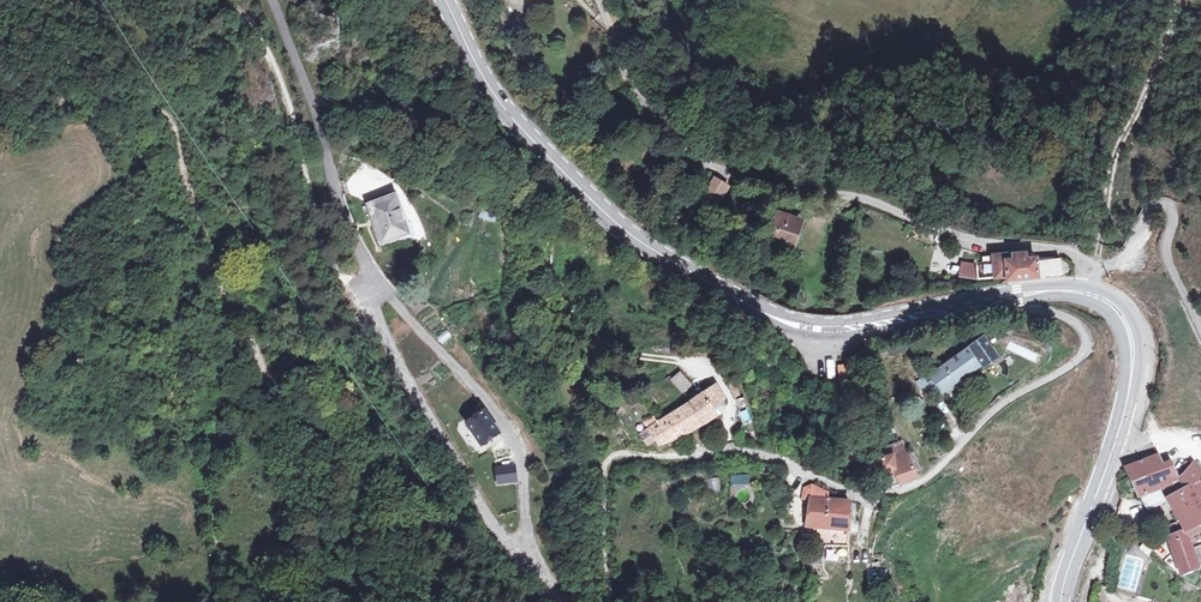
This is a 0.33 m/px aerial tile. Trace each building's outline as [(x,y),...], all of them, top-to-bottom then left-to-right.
[(728,187),(715,178),(706,191),(720,200),(728,187)] [(419,235),(401,191),(369,201),(384,247),(419,235)] [(461,225),(471,226),(472,213),(463,212),(461,225)] [(771,213),(762,243),(794,252),(797,240),(793,239),(799,221),(771,213)] [(993,256),(995,278),(1007,277),(1007,283),(1018,281),(1061,276),(1061,258),(1059,257),(1053,255),(1025,259),(1024,253),(993,256)] [(982,278),(995,278),(993,256),(980,258),(981,267),(982,278)] [(958,278),(973,279),(975,263),(960,261),(958,278)] [(944,365),(956,382),(957,382),(980,365),(982,368),(996,357),(982,338),(944,365)] [(944,365),(929,376),(942,394),(944,396),(959,385),(957,382),(956,382),(944,365)] [(852,384),(851,367),(836,368),(837,385),(852,384)] [(679,371),(669,381),(683,395),(693,385),(679,371)] [(689,403),(676,410),(689,433),(716,416),(716,415),(711,407),(723,400),(714,386),(698,396),(694,390),(685,396),(689,403)] [(723,400),(711,407),(716,415),(727,408),(723,400)] [(653,417),(644,422),(648,429),(654,440),(660,450),(689,433),(676,410),(656,422),(653,417)] [(481,446),(498,434),(482,413),(466,425),(481,446)] [(648,429),(639,434),(646,445),(654,440),(648,429)] [(905,439),(894,443),(898,454),(908,450),(905,439)] [(884,470),(877,472),(880,491),(918,477),(916,471),(909,452),(908,450),(898,454),(896,454),(895,452),(880,457),(884,470)] [(916,450),(909,452),(916,471),(923,469),(916,450)] [(1161,486),(1179,477),(1171,462),(1167,463),(1163,456),(1159,458),(1158,452),(1156,452),(1125,466),(1138,497),(1161,486)] [(1200,504),(1200,474),(1195,462),(1191,466),(1183,473),(1179,477),(1161,486),(1175,516),(1200,504)] [(1180,470),(1183,473),(1191,466),(1188,463),(1180,470)] [(513,466),(495,469),(498,483),(516,480),(513,466)] [(749,485),(749,475),(730,474),(730,485),(749,485)] [(845,578),(849,502),(849,501),(809,499),(806,545),(814,545),(812,577),(845,578)] [(1175,516),(1182,530),(1166,539),(1181,574),(1198,565),(1188,538),(1200,531),(1200,526),(1200,524),(1200,504),(1175,516)] [(1122,529),(1119,527),(1117,532),(1110,529),(1109,536),(1115,542),(1122,529)] [(788,547),(789,536),(778,535),(776,546),(788,547)] [(526,577),(519,568),(513,573),(520,581),(526,577)]
